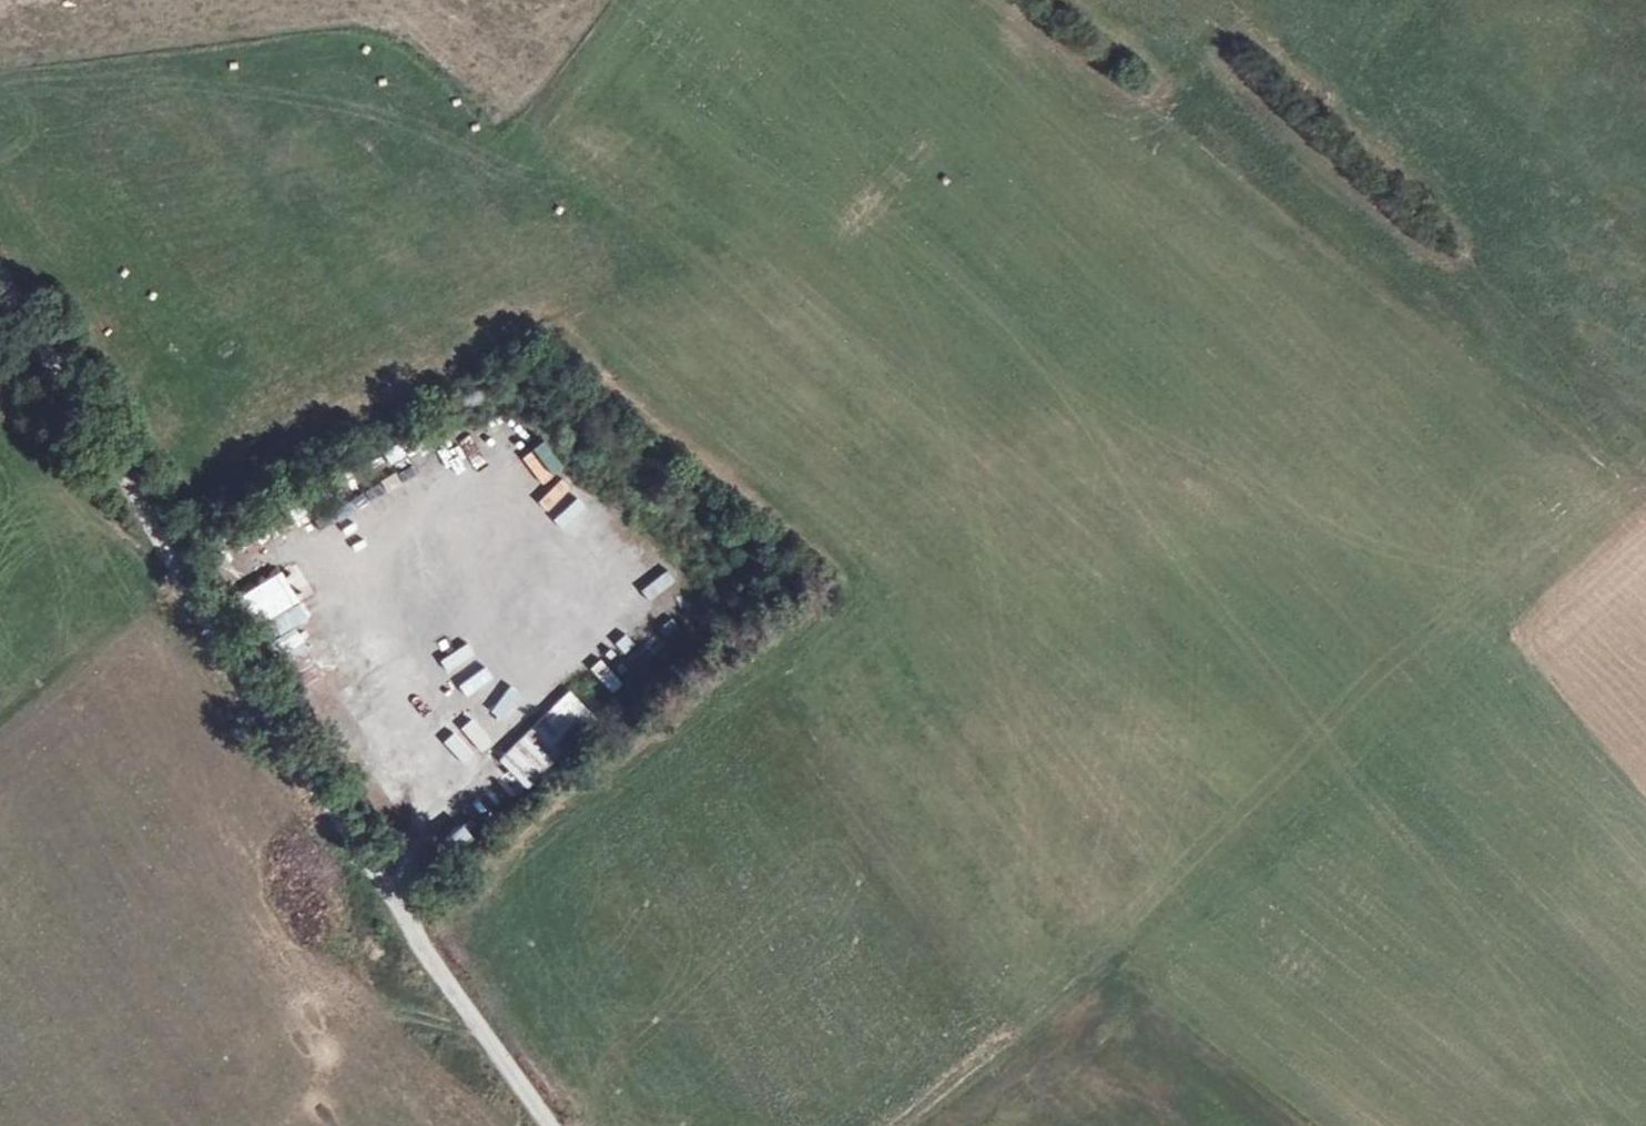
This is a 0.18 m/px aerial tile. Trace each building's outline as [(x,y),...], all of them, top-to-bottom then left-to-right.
[(528,451),(550,477),(571,459),(550,433),(528,451)] [(570,532),(596,512),(577,488),(551,508),(570,532)] [(320,525),(327,538),(355,522),(347,509),(320,525)] [(283,571),(240,594),(266,642),(309,618),(283,571)] [(634,598),(653,620),(679,597),(660,576),(634,598)] [(310,683),(325,673),(297,628),(282,638),(310,683)] [(437,669),(455,699),(483,683),(465,653),(437,669)] [(498,760),(527,790),(599,719),(570,690),(498,760)]
